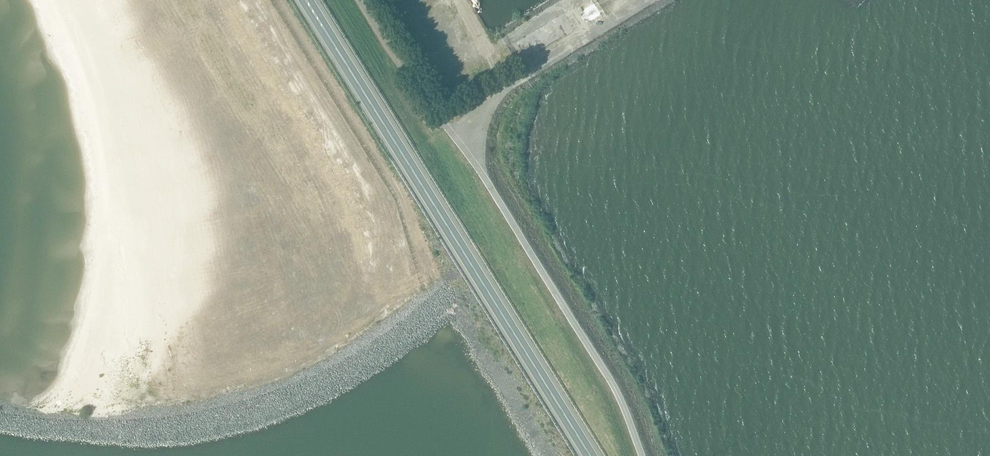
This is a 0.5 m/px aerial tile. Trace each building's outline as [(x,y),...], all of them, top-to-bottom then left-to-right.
[(578,9),(584,22),(602,14),(595,1),(578,9)] [(564,12),(535,30),(545,46),(555,40),(551,33),(560,28),(562,33),(573,26),(564,12)]
